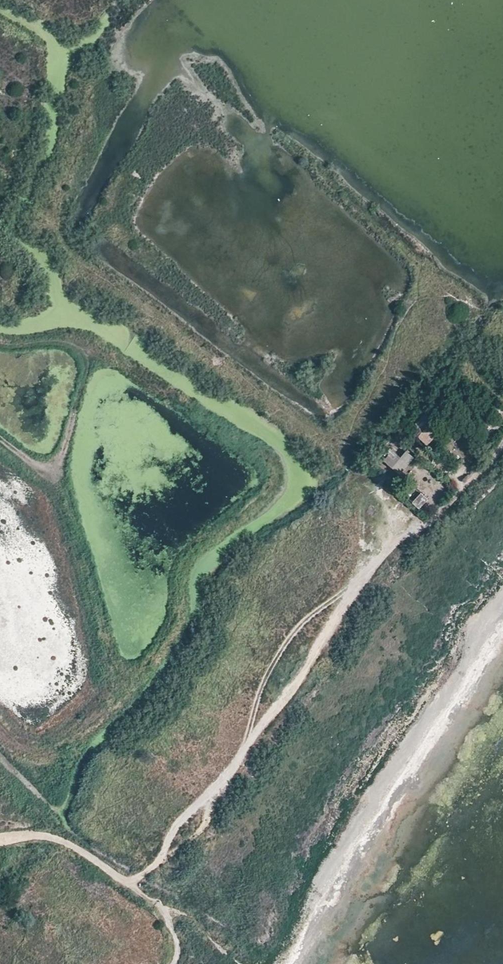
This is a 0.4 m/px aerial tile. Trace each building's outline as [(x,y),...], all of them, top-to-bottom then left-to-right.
[(419,437),(430,426),(423,420),(413,431),(419,437)] [(436,432),(430,426),(419,437),(426,443),(436,432)] [(389,467),(398,457),(392,451),(383,461),(389,467)] [(403,462),(398,457),(389,467),(394,472),(403,462)] [(428,500),(422,495),(416,501),(422,507),(428,500)]
